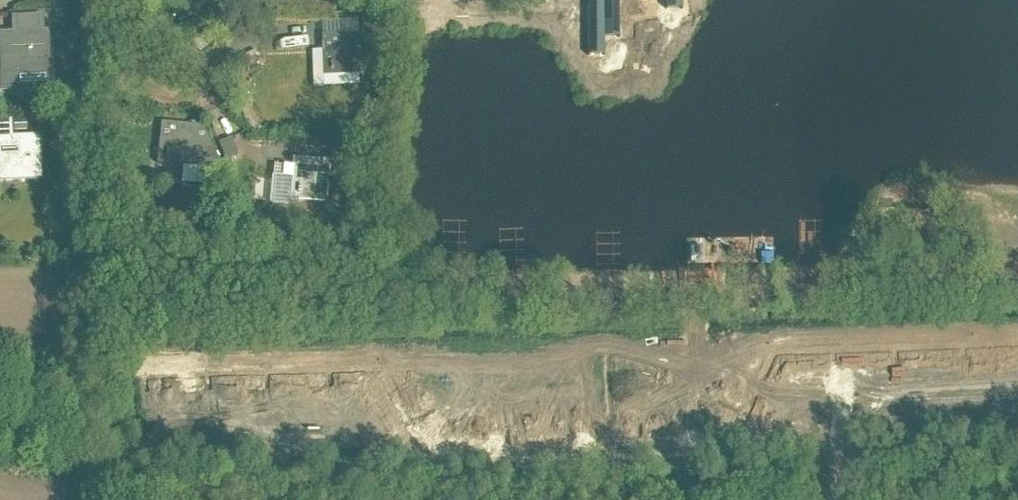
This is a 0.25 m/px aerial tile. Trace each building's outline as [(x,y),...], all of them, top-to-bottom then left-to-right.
[(619,0),(587,0),(587,6),(587,56),(603,56),(603,38),(619,38),(619,36),(619,0)] [(683,0),(666,0),(666,10),(683,10),(683,6),(683,0)] [(15,78),(50,76),(49,35),(14,36),(15,78)] [(359,37),(323,39),(325,81),(361,79),(359,37)] [(164,126),(159,166),(194,170),(199,130),(164,126)] [(0,141),(0,182),(40,180),(38,139),(0,141)] [(233,141),(220,146),(227,164),(240,159),(233,141)] [(295,162),(291,201),(327,205),(330,165),(295,162)] [(807,212),(807,253),(835,253),(835,212),(807,212)]
